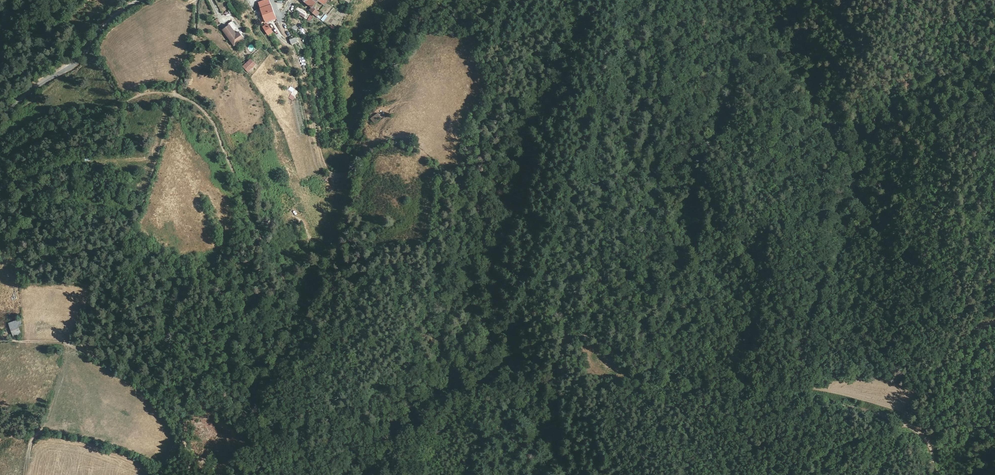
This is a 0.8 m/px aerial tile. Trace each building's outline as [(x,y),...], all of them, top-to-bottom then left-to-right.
[(268,0),(266,0),(258,3),(260,9),(254,12),(262,26),(267,24),(276,19),(268,0)] [(316,0),(306,0),(304,2),(313,8),(318,1),(316,0)] [(298,7),(295,12),(304,17),(307,12),(298,7)] [(319,13),(313,8),(310,12),(316,17),(319,13)] [(262,26),(268,36),(272,33),(267,24),(262,26)] [(233,46),(245,38),(240,31),(237,34),(231,25),(223,31),(233,46)] [(248,73),(256,65),(250,58),(242,66),(248,73)] [(290,86),(288,90),(291,92),(288,97),(292,100),(298,92),(290,86)] [(373,124),(381,118),(378,113),(370,119),(373,124)] [(324,230),(322,237),(331,240),(333,234),(324,230)] [(19,327),(22,326),(20,319),(8,324),(13,338),(21,335),(19,327)]
